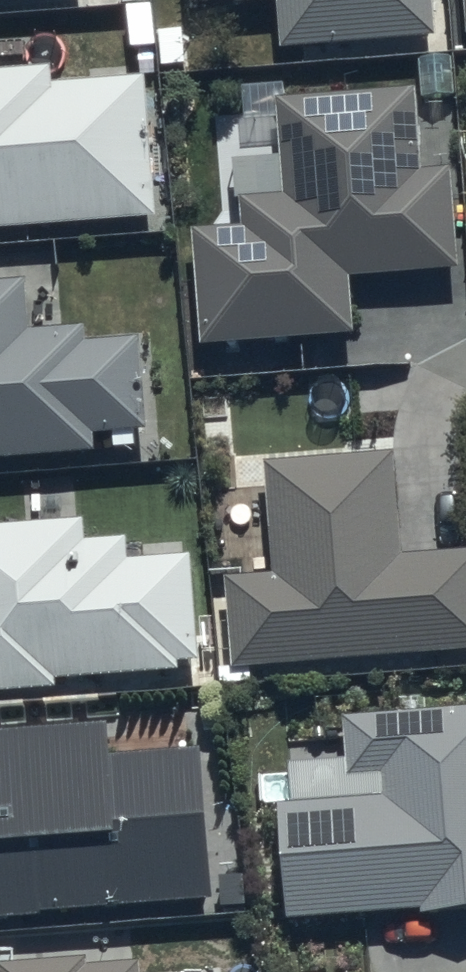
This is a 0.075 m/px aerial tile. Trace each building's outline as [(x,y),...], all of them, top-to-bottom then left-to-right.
[(434,0),(276,0),(280,50),(437,36),(434,0)] [(154,214),(144,76),(54,82),(53,64),(0,68),(0,225),(154,214)] [(414,84),(275,94),(282,193),(239,196),(242,227),(195,231),(203,342),(353,330),(349,275),(458,267),(450,165),(420,168),(414,84)] [(0,279),(0,455),(95,448),(93,433),(147,429),(140,334),(87,338),(86,325),(29,329),(25,277),(0,279)] [(395,449),(263,460),(272,573),(229,576),(236,667),(465,649),(465,550),(403,555),(395,449)] [(0,524),(0,688),(55,685),(54,676),(181,669),(181,661),(199,660),(193,556),(132,559),(130,535),(87,537),(86,519),(0,524)] [(280,804),(288,917),(422,908),(423,914),(465,911),(465,706),(342,715),(347,778),(381,776),(382,797),(280,804)] [(0,730),(0,920),(215,902),(201,748),(112,755),(109,721),(0,730)] [(139,965),(87,968),(87,962),(1,967),(1,971),(139,971),(139,965)]
